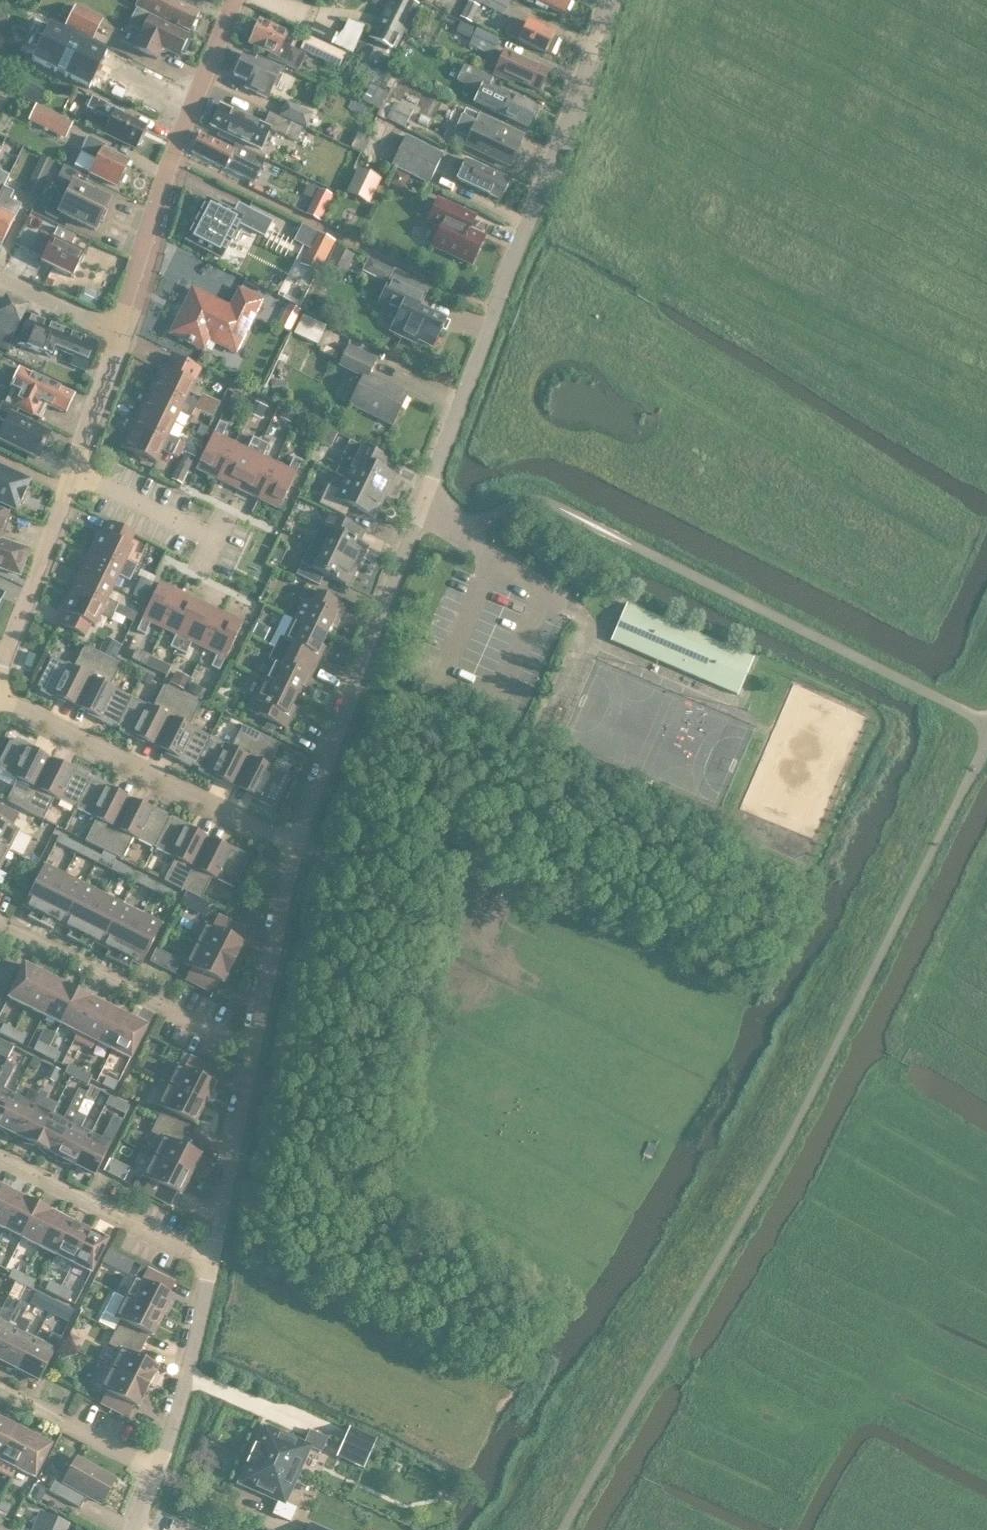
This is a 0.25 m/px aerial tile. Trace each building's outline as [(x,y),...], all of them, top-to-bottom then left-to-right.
[(137,3),(135,6),(164,18),(191,32),(200,13),(175,0),(132,0),(137,3)] [(369,37),(395,50),(418,4),(410,0),(388,0),(369,37)] [(462,17),(471,22),(481,2),(504,14),(509,3),(504,0),(470,0),(462,17)] [(534,4),(547,11),(549,7),(564,14),(571,0),(527,0),(534,4)] [(67,23),(94,36),(103,18),(76,5),(67,23)] [(134,10),(127,24),(138,30),(144,33),(136,48),(159,60),(163,54),(169,51),(181,57),(191,37),(152,17),(147,26),(142,23),(145,16),(134,10)] [(35,18),(20,48),(35,55),(33,60),(91,88),(108,51),(50,23),(49,25),(35,18)] [(514,18),(506,33),(520,40),(519,40),(547,54),(548,51),(553,54),(561,38),(555,36),(556,33),(528,20),(526,24),(514,18)] [(291,36),(259,21),(250,41),(270,51),(266,57),(298,72),(305,55),(289,48),(292,42),(289,40),(291,36)] [(334,32),(313,22),(308,33),(330,42),(334,32)] [(418,34),(416,27),(412,25),(407,34),(416,38),(418,34)] [(476,29),(470,45),(493,55),(500,39),(476,29)] [(339,67),(345,54),(306,36),(300,49),(339,67)] [(372,49),(360,43),(355,53),(367,59),(372,49)] [(518,55),(504,49),(495,69),(505,74),(540,90),(550,69),(518,55)] [(280,70),(243,52),(232,75),(246,82),(243,88),(266,98),(271,88),(278,90),(284,77),(278,74),(280,70)] [(464,65),(457,80),(478,90),(485,93),(489,84),(492,77),(464,65)] [(379,110),(383,101),(387,93),(369,84),(361,101),(379,110)] [(494,111),(530,127),(539,107),(507,92),(489,84),(485,93),(478,90),(473,101),(494,111)] [(21,87),(18,94),(37,104),(41,97),(21,87)] [(131,114),(95,96),(89,107),(113,119),(106,133),(137,148),(138,146),(141,145),(144,139),(142,137),(148,127),(129,117),(131,114)] [(312,115),(285,102),(279,116),(306,129),(312,115)] [(394,102),(392,106),(385,119),(404,128),(412,112),(394,102)] [(220,105),(211,125),(261,148),(270,128),(285,135),(290,124),(269,113),(263,126),(220,105)] [(64,138),(72,124),(37,106),(30,121),(64,138)] [(467,145),(512,166),(513,163),(515,163),(517,163),(519,162),(521,160),(522,159),(522,158),(522,156),(523,156),(523,154),(523,152),(522,151),(522,149),(521,148),(520,148),(521,145),(501,136),(506,125),(481,114),(478,121),(464,114),(457,130),(471,136),(467,145)] [(290,124),(285,135),(296,141),(302,129),(290,124)] [(392,166),(429,182),(442,152),(436,150),(440,140),(421,131),(416,140),(406,135),(392,166)] [(362,153),(370,137),(358,132),(351,148),(362,153)] [(232,149),(200,133),(191,151),(254,182),(265,160),(234,144),(232,149)] [(82,152),(75,164),(118,185),(119,182),(121,183),(125,175),(123,174),(130,160),(103,147),(104,145),(89,137),(84,147),(80,145),(78,150),(82,152)] [(25,192),(37,198),(54,161),(43,155),(25,192)] [(466,158),(456,180),(500,200),(510,178),(466,158)] [(76,184),(81,174),(66,166),(55,187),(59,189),(46,214),(58,220),(61,213),(96,230),(101,221),(104,223),(109,212),(106,211),(111,202),(76,184)] [(349,194),(369,203),(380,178),(358,170),(349,194)] [(3,187),(8,176),(0,172),(0,193),(3,187)] [(345,182),(333,176),(329,185),(341,191),(345,182)] [(21,205),(9,199),(13,192),(3,187),(0,193),(0,247),(21,205)] [(305,214),(319,221),(332,196),(318,189),(305,214)] [(234,213),(207,199),(186,240),(220,258),(221,256),(238,223),(263,236),(271,222),(238,205),(234,213)] [(441,228),(433,246),(471,264),(484,236),(468,229),(475,216),(439,199),(428,222),(441,228)] [(300,225),(292,241),(305,248),(308,249),(316,233),(300,225)] [(70,247),(75,236),(58,227),(52,238),(40,232),(31,252),(42,257),(40,262),(72,278),(84,253),(70,247)] [(353,257),(335,248),(328,263),(345,272),(353,257)] [(369,259),(362,272),(388,285),(394,272),(369,259)] [(388,285),(379,304),(399,314),(391,330),(415,343),(417,339),(432,346),(444,321),(420,309),(431,286),(396,269),(394,272),(388,285)] [(99,295),(84,288),(78,299),(93,307),(99,295)] [(194,291),(188,303),(193,306),(178,336),(204,350),(210,339),(237,353),(262,303),(240,292),(231,310),(194,291)] [(6,350),(27,308),(4,297),(0,306),(0,347),(6,350)] [(288,304),(283,315),(294,320),(299,309),(288,304)] [(295,333),(317,344),(326,326),(304,315),(295,333)] [(68,332),(55,327),(45,323),(27,316),(16,346),(53,360),(57,348),(62,350),(61,351),(74,356),(71,365),(86,371),(96,342),(68,331),(68,332)] [(334,350),(325,345),(322,351),(331,356),(334,350)] [(370,374),(377,359),(349,345),(337,368),(360,380),(348,404),(393,425),(409,393),(370,374)] [(151,388),(194,409),(198,401),(187,396),(193,384),(200,369),(172,355),(165,370),(161,368),(151,388)] [(33,416),(33,415),(40,419),(47,404),(65,413),(74,394),(19,368),(10,387),(12,388),(5,402),(14,407),(33,416)] [(285,394),(285,381),(270,381),(271,394),(285,394)] [(194,409),(151,388),(141,407),(174,423),(180,411),(191,417),(194,409)] [(226,407),(234,410),(241,395),(233,391),(226,407)] [(249,412),(261,418),(266,407),(255,401),(249,412)] [(0,434),(0,441),(37,459),(41,450),(41,451),(43,447),(47,448),(51,446),(53,442),(52,437),(49,434),(14,417),(18,410),(1,402),(0,405),(0,419),(5,423),(0,434)] [(201,411),(213,417),(217,410),(204,404),(201,411)] [(141,407),(132,427),(175,448),(179,440),(168,435),(174,423),(141,407)] [(279,418),(290,424),(295,415),(283,409),(279,418)] [(311,423),(300,418),(297,425),(308,430),(311,423)] [(213,433),(196,469),(217,479),(234,443),(222,437),(227,425),(219,420),(213,433)] [(200,424),(196,434),(203,437),(208,428),(200,424)] [(172,456),(175,448),(132,427),(122,447),(155,463),(161,450),(172,456)] [(324,427),(317,440),(330,446),(336,433),(324,427)] [(247,449),(234,443),(217,479),(237,489),(261,441),(253,437),(247,449)] [(268,444),(261,441),(237,489),(258,499),(275,463),(263,457),(268,444)] [(336,474),(345,478),(384,497),(394,476),(384,470),(389,460),(350,441),(341,459),(343,460),(336,474)] [(179,463),(188,468),(193,457),(184,452),(179,463)] [(288,469),(275,463),(258,499),(279,509),(296,473),(302,460),(294,456),(288,469)] [(12,508),(14,509),(26,483),(24,482),(0,472),(0,502),(12,508)] [(374,517),(384,497),(345,478),(339,490),(328,485),(319,503),(345,516),(350,505),(374,517)] [(9,513),(0,510),(0,568),(19,574),(28,548),(0,539),(9,513)] [(358,541),(363,531),(326,513),(311,544),(358,566),(367,546),(358,541)] [(99,532),(90,552),(133,573),(137,565),(126,560),(132,547),(128,546),(134,534),(109,522),(103,533),(99,532)] [(348,586),(358,566),(311,544),(296,574),(319,585),(324,575),(348,586)] [(129,580),(133,573),(90,552),(80,571),(113,587),(119,575),(129,580)] [(140,568),(137,575),(147,579),(152,582),(155,576),(140,568)] [(275,569),(270,577),(276,580),(280,572),(275,569)] [(107,599),(113,587),(80,571),(71,591),(114,612),(132,620),(136,612),(118,604),(107,599)] [(142,618),(136,631),(145,635),(150,622),(163,628),(180,592),(159,582),(142,618)] [(302,601),(293,619),(326,635),(333,619),(337,621),(345,606),(304,586),(298,598),(302,601)] [(114,612),(71,591),(61,611),(65,613),(57,628),(83,641),(91,625),(94,627),(100,614),(110,619),(114,612)] [(201,602),(180,592),(163,628),(176,634),(170,647),(178,651),(201,602)] [(178,651),(186,654),(192,642),(204,648),(222,612),(201,602),(178,651)] [(752,658),(627,604),(613,637),(681,666),(679,669),(737,694),(752,658)] [(243,622),(222,612),(204,648),(217,654),(211,667),(219,671),(225,658),(243,622)] [(318,650),(326,635),(293,619),(284,638),(280,636),(274,647),(315,667),(322,653),(318,650)] [(257,623),(252,634),(263,639),(268,628),(257,623)] [(114,654),(118,645),(105,639),(100,648),(114,654)] [(66,701),(69,696),(79,702),(103,655),(84,645),(73,668),(51,657),(37,686),(41,688),(40,691),(50,696),(52,694),(66,701)] [(308,682),(315,667),(274,647),(269,659),(273,661),(265,680),(296,695),(304,680),(308,682)] [(144,663),(147,658),(148,654),(136,649),(132,658),(144,663)] [(122,664),(103,655),(79,702),(90,707),(88,712),(102,719),(101,721),(111,727),(113,724),(116,726),(131,697),(110,686),(122,664)] [(157,662),(147,658),(144,663),(154,668),(157,662)] [(428,676),(437,680),(441,670),(432,666),(428,676)] [(171,681),(182,687),(187,677),(175,672),(171,681)] [(147,685),(151,677),(142,673),(138,681),(147,685)] [(255,699),(250,696),(245,709),(286,728),(293,713),(289,711),(296,695),(265,680),(255,699)] [(189,690),(200,695),(204,686),(193,681),(189,690)] [(119,730),(129,736),(131,734),(145,741),(147,736),(158,742),(182,694),(163,685),(152,707),(131,697),(116,726),(120,728),(119,730)] [(192,764),(195,766),(210,737),(189,726),(200,704),(182,694),(158,742),(169,747),(167,752),(181,759),(179,761),(190,767),(192,764)] [(263,729),(272,733),(276,724),(267,720),(263,729)] [(237,781),(261,734),(242,725),(231,747),(210,737),(195,766),(199,768),(198,770),(209,776),(209,773),(224,781),(226,776),(237,781)] [(279,744),(261,734),(237,781),(248,787),(245,791),(259,799),(258,801),(269,806),(270,804),(275,806),(290,777),(268,766),(279,744)] [(25,810),(48,763),(37,758),(40,753),(25,746),(27,744),(16,738),(15,740),(10,738),(0,759),(0,781),(13,787),(6,801),(25,810)] [(59,769),(48,763),(25,810),(43,820),(54,797),(75,808),(90,779),(86,777),(87,774),(77,769),(75,771),(61,764),(59,769)] [(85,841),(103,850),(127,803),(116,798),(119,793),(104,786),(105,783),(95,778),(94,780),(90,779),(75,808),(96,818),(85,841)] [(133,837),(154,847),(169,818),(165,817),(166,814),(155,809),(154,811),(140,804),(138,809),(127,803),(103,850),(117,857),(122,859),(133,837)] [(8,850),(18,829),(12,826),(18,815),(0,806),(0,846),(8,850)] [(164,880),(182,890),(206,843),(195,837),(198,833),(183,826),(185,823),(174,818),(172,820),(169,818),(154,847),(175,858),(164,880)] [(56,842),(76,852),(79,845),(59,835),(56,842)] [(217,848),(206,843),(182,890),(201,899),(212,877),(234,888),(249,859),(244,856),(245,854),(234,848),(233,851),(219,844),(217,848)] [(79,845),(76,852),(95,862),(99,854),(79,845)] [(95,862),(114,871),(118,864),(114,862),(117,857),(103,850),(101,855),(99,854),(95,862)] [(28,918),(39,924),(64,874),(44,864),(23,906),(31,910),(28,918)] [(118,864),(114,871),(133,881),(137,874),(118,864)] [(84,884),(64,874),(39,924),(51,930),(55,922),(62,926),(84,884)] [(156,884),(137,874),(133,881),(153,891),(156,884)] [(103,894),(84,884),(62,926),(70,930),(66,937),(78,943),(103,894)] [(156,884),(153,891),(173,901),(177,894),(156,884)] [(185,892),(179,905),(188,910),(195,897),(185,892)] [(101,946),(122,904),(103,894),(78,943),(90,949),(94,942),(101,946)] [(141,913),(122,904),(101,946),(108,949),(105,957),(117,963),(141,913)] [(141,913),(117,963),(128,969),(132,961),(140,966),(162,924),(141,913)] [(205,924),(195,944),(233,963),(243,943),(234,939),(240,927),(218,916),(212,928),(205,924)] [(191,968),(185,979),(208,991),(214,979),(223,983),(233,963),(195,944),(185,964),(191,968)] [(149,961),(160,967),(166,954),(156,948),(149,961)] [(25,965),(8,997),(26,1006),(42,974),(25,965)] [(60,983),(42,974),(26,1006),(43,1015),(60,983)] [(43,1015),(60,1024),(77,991),(60,983),(43,1015)] [(78,1032),(94,1000),(77,991),(60,1024),(78,1032)] [(111,1009),(94,1000),(78,1032),(74,1039),(91,1048),(95,1041),(111,1009)] [(95,1041),(112,1050),(128,1017),(111,1009),(95,1041)] [(112,1050),(130,1059),(143,1033),(146,1026),(128,1017),(112,1050)] [(0,1030),(0,1033),(10,1039),(15,1030),(3,1024),(0,1030)] [(15,1030),(10,1039),(21,1044),(26,1035),(15,1030)] [(33,1050),(44,1056),(49,1047),(37,1041),(33,1050)] [(60,1053),(49,1047),(44,1056),(56,1062),(60,1053)] [(177,1065),(167,1085),(205,1104),(215,1084),(206,1080),(212,1068),(190,1056),(184,1068),(177,1065)] [(41,1061),(33,1057),(28,1066),(36,1070),(41,1061)] [(0,1072),(0,1121),(13,1094),(3,1089),(15,1066),(6,1061),(0,1072)] [(69,1064),(67,1067),(64,1073),(76,1079),(80,1070),(69,1064)] [(59,1070),(51,1066),(45,1078),(53,1083),(59,1070)] [(80,1070),(76,1079),(87,1084),(92,1075),(80,1070)] [(102,1085),(114,1091),(118,1082),(106,1076),(102,1085)] [(163,1108),(158,1120),(180,1131),(186,1120),(195,1124),(205,1104),(167,1085),(157,1105),(163,1108)] [(87,1093),(85,1096),(94,1100),(99,1090),(90,1086),(87,1093)] [(16,1136),(38,1093),(30,1088),(24,1099),(13,1094),(0,1121),(0,1128),(16,1136)] [(77,1112),(85,1096),(87,1093),(78,1088),(62,1119),(52,1114),(36,1146),(55,1156),(77,1112)] [(36,1146),(52,1114),(58,1102),(47,1097),(49,1094),(40,1089),(38,1093),(16,1136),(36,1146)] [(115,1109),(125,1114),(129,1106),(119,1101),(115,1109)] [(74,1165),(91,1133),(80,1128),(86,1117),(77,1112),(55,1156),(74,1165)] [(74,1165),(94,1176),(122,1120),(113,1115),(101,1138),(91,1133),(74,1165)] [(153,1156),(190,1175),(200,1155),(175,1142),(180,1131),(158,1120),(151,1132),(162,1137),(153,1156)] [(180,1195),(190,1175),(153,1156),(143,1174),(140,1172),(133,1187),(165,1203),(171,1191),(180,1195)] [(0,1194),(0,1227),(4,1229),(20,1196),(3,1188),(0,1194)] [(37,1205),(20,1196),(4,1229),(21,1237),(37,1205)] [(54,1214),(37,1205),(21,1237),(38,1246),(54,1214)] [(72,1222),(54,1214),(38,1246),(55,1255),(72,1222)] [(55,1255),(72,1263),(89,1231),(72,1222),(55,1255)] [(89,1231),(72,1263),(90,1272),(107,1240),(89,1231)] [(112,1246),(105,1259),(131,1272),(138,1258),(112,1246)] [(164,1292),(170,1280),(141,1265),(125,1297),(162,1316),(172,1296),(164,1292)] [(13,1269),(11,1272),(8,1278),(19,1283),(24,1275),(13,1269)] [(24,1275),(19,1283),(31,1289),(35,1280),(24,1275)] [(49,1281),(45,1290),(56,1295),(61,1286),(49,1281)] [(61,1286),(56,1295),(68,1301),(72,1292),(61,1286)] [(35,1291),(29,1302),(48,1312),(54,1301),(35,1291)] [(152,1336),(162,1316),(125,1297),(114,1292),(98,1323),(115,1332),(138,1343),(143,1332),(152,1336)] [(19,1301),(7,1324),(0,1321),(0,1359),(21,1317),(21,1318),(28,1305),(19,1301)] [(54,1301),(48,1312),(68,1322),(73,1311),(54,1301)] [(21,1318),(21,1317),(0,1359),(0,1361),(18,1371),(35,1338),(24,1333),(30,1322),(21,1318)] [(120,1350),(110,1368),(148,1387),(158,1367),(132,1354),(138,1343),(115,1332),(109,1344),(120,1350)] [(45,1344),(35,1338),(18,1371),(39,1381),(61,1337),(51,1333),(45,1344)] [(76,1338),(70,1335),(65,1345),(76,1351),(78,1345),(76,1338)] [(71,1366),(77,1354),(65,1348),(59,1360),(71,1366)] [(138,1407),(148,1387),(110,1368),(100,1388),(106,1392),(100,1403),(123,1415),(129,1403),(138,1407)] [(15,1427),(0,1420),(0,1457),(15,1427)] [(304,1442),(264,1424),(251,1454),(297,1475),(310,1447),(321,1452),(327,1438),(309,1430),(304,1442)] [(15,1427),(0,1457),(0,1460),(16,1468),(32,1436),(15,1427)] [(337,1455),(364,1467),(375,1440),(349,1428),(337,1455)] [(50,1445),(32,1436),(16,1468),(34,1477),(50,1445)] [(297,1475),(251,1454),(237,1484),(278,1501),(272,1514),(290,1521),(296,1508),(285,1503),(297,1475)] [(63,1481),(56,1477),(49,1490),(80,1508),(87,1495),(102,1503),(114,1480),(76,1459),(63,1481)] [(34,1486),(33,1489),(30,1493),(32,1498),(37,1501),(42,1499),(44,1494),(45,1491),(44,1486),(39,1484),(34,1486)] [(0,1500),(0,1510),(7,1514),(12,1505),(0,1499),(0,1500)] [(68,1524),(40,1512),(32,1529),(65,1529),(68,1524)]
